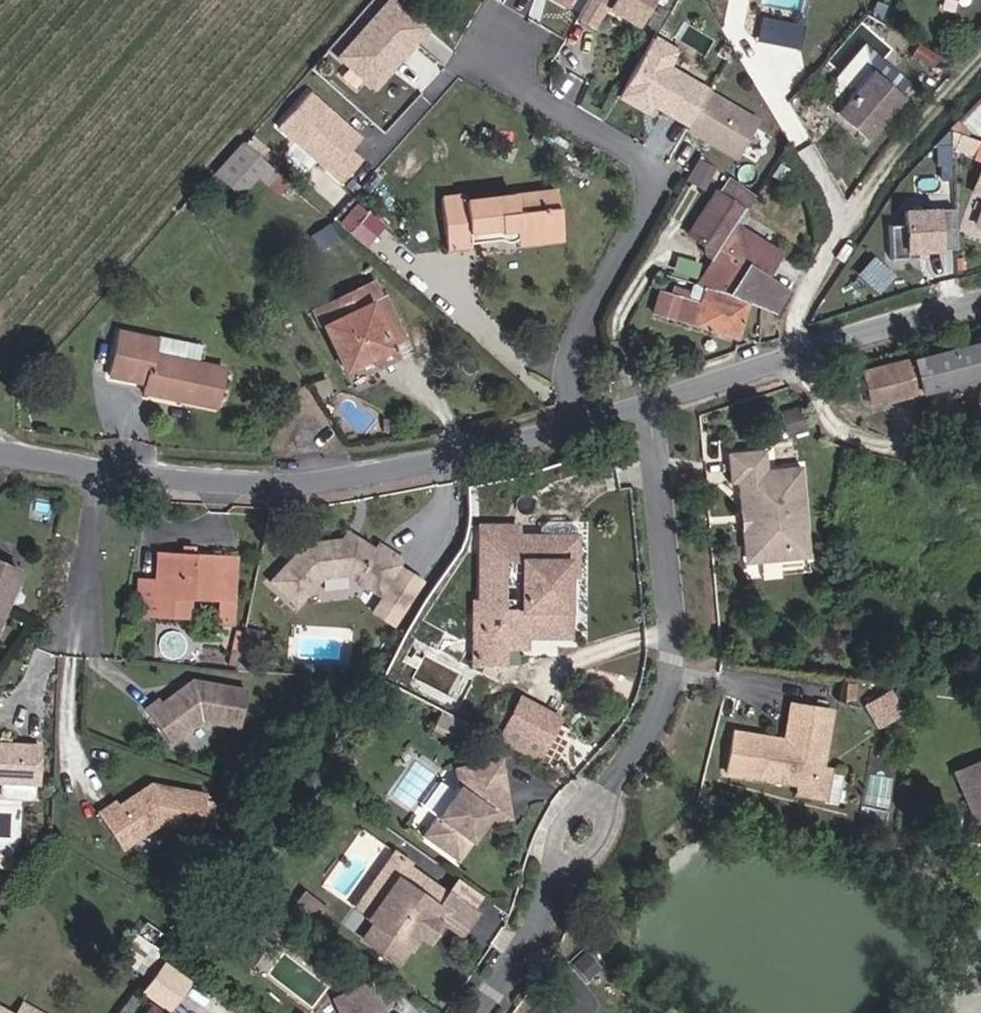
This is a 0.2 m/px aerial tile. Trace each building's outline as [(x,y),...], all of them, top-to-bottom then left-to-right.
[(655,0),(589,0),(579,18),(597,28),(606,11),(639,28),(655,0)] [(426,32),(396,6),(350,61),(380,87),(394,71),(391,68),(405,51),(408,53),(426,32)] [(654,42),(625,99),(654,113),(658,104),(695,122),(704,103),(709,90),(675,73),(683,57),(654,42)] [(820,102),(835,115),(871,74),(901,101),(910,91),(866,51),(820,102)] [(871,74),(835,115),(868,145),(904,104),(901,101),(871,74)] [(311,95),(287,123),(344,173),(369,145),(311,95)] [(694,124),(695,125),(743,147),(753,125),(704,103),(695,122),(694,124)] [(961,130),(954,146),(971,152),(977,136),(961,130)] [(283,173),(267,159),(240,188),(257,203),(283,173)] [(972,196),(980,200),(980,175),(972,196)] [(747,200),(706,182),(703,189),(744,208),(747,200)] [(730,238),(744,208),(703,189),(701,189),(680,235),(697,243),(700,252),(709,256),(697,283),(708,288),(719,262),(730,238)] [(563,212),(562,195),(540,197),(542,214),(563,212)] [(566,233),(563,212),(542,214),(540,197),(472,204),(471,196),(448,198),(454,253),(479,250),(478,242),(509,239),(509,232),(524,231),(524,237),(566,233)] [(359,199),(339,222),(368,246),(388,223),(359,199)] [(951,207),(885,208),(886,255),(913,254),(912,247),(952,247),(951,207)] [(791,293),(769,284),(779,259),(730,238),(719,262),(748,278),(738,299),(756,307),(781,318),(791,293)] [(748,278),(719,262),(708,288),(719,292),(738,299),(748,278)] [(383,281),(317,310),(352,376),(418,345),(383,281)] [(655,305),(702,326),(713,304),(665,284),(655,305)] [(702,326),(741,343),(756,307),(738,299),(719,292),(713,304),(702,326)] [(191,365),(195,344),(123,327),(113,371),(153,381),(152,387),(183,393),(182,399),(220,408),(228,372),(191,365)] [(865,371),(874,412),(980,384),(980,344),(865,371)] [(183,393),(152,387),(151,394),(182,399),(183,393)] [(806,408),(786,414),(793,437),(813,432),(806,408)] [(771,450),(734,452),(737,483),(745,483),(752,561),(816,557),(809,467),(775,469),(771,450)] [(488,526),(488,644),(516,644),(538,644),(538,633),(561,633),(560,575),(560,561),(571,561),(570,527),(561,522),(545,522),(535,527),(488,526)] [(356,545),(359,539),(353,533),(347,539),(347,544),(356,545)] [(397,563),(401,557),(376,542),(373,547),(359,539),(356,545),(347,544),(347,539),(310,539),(275,576),(302,601),(328,574),(347,573),(381,594),(373,608),(395,621),(408,599),(384,585),(397,563)] [(193,597),(227,600),(229,560),(197,558),(188,557),(162,555),(160,580),(143,579),(141,613),(191,616),(193,597)] [(32,573),(0,558),(0,644),(32,573)] [(227,600),(240,601),(242,560),(229,560),(227,600)] [(560,575),(571,575),(571,561),(560,561),(560,575)] [(384,585),(408,599),(421,577),(397,563),(384,585)] [(516,644),(488,644),(488,664),(516,664),(516,644)] [(167,702),(163,697),(149,709),(177,746),(207,722),(248,730),(252,689),(197,680),(167,702)] [(509,725),(549,745),(563,718),(523,698),(509,725)] [(901,711),(893,698),(881,705),(879,702),(870,707),(879,723),(901,711)] [(812,782),(825,767),(836,707),(794,700),(788,727),(797,735),(784,746),(774,735),(733,728),(724,768),(799,782),(812,782)] [(446,744),(453,731),(436,722),(429,735),(446,744)] [(542,758),(549,745),(509,725),(502,738),(542,758)] [(45,786),(46,746),(0,743),(0,785),(45,786)] [(506,760),(459,766),(463,782),(426,833),(464,860),(492,821),(519,820),(506,760)] [(959,770),(975,810),(972,838),(980,839),(980,762),(959,770)] [(796,792),(828,798),(834,768),(825,767),(812,782),(799,782),(796,792)] [(212,802),(212,792),(157,784),(126,805),(122,799),(101,812),(130,854),(164,829),(205,836),(206,830),(227,836),(234,806),(212,802)] [(466,930),(484,905),(455,885),(453,888),(413,860),(416,857),(402,847),(360,907),(378,919),(367,933),(402,958),(423,928),(436,909),(446,915),(466,930)] [(436,909),(423,928),(432,934),(446,915),(436,909)] [(335,997),(346,1012),(391,1012),(376,981),(335,997)] [(39,1012),(64,1012),(68,1007),(49,995),(39,1012)]
